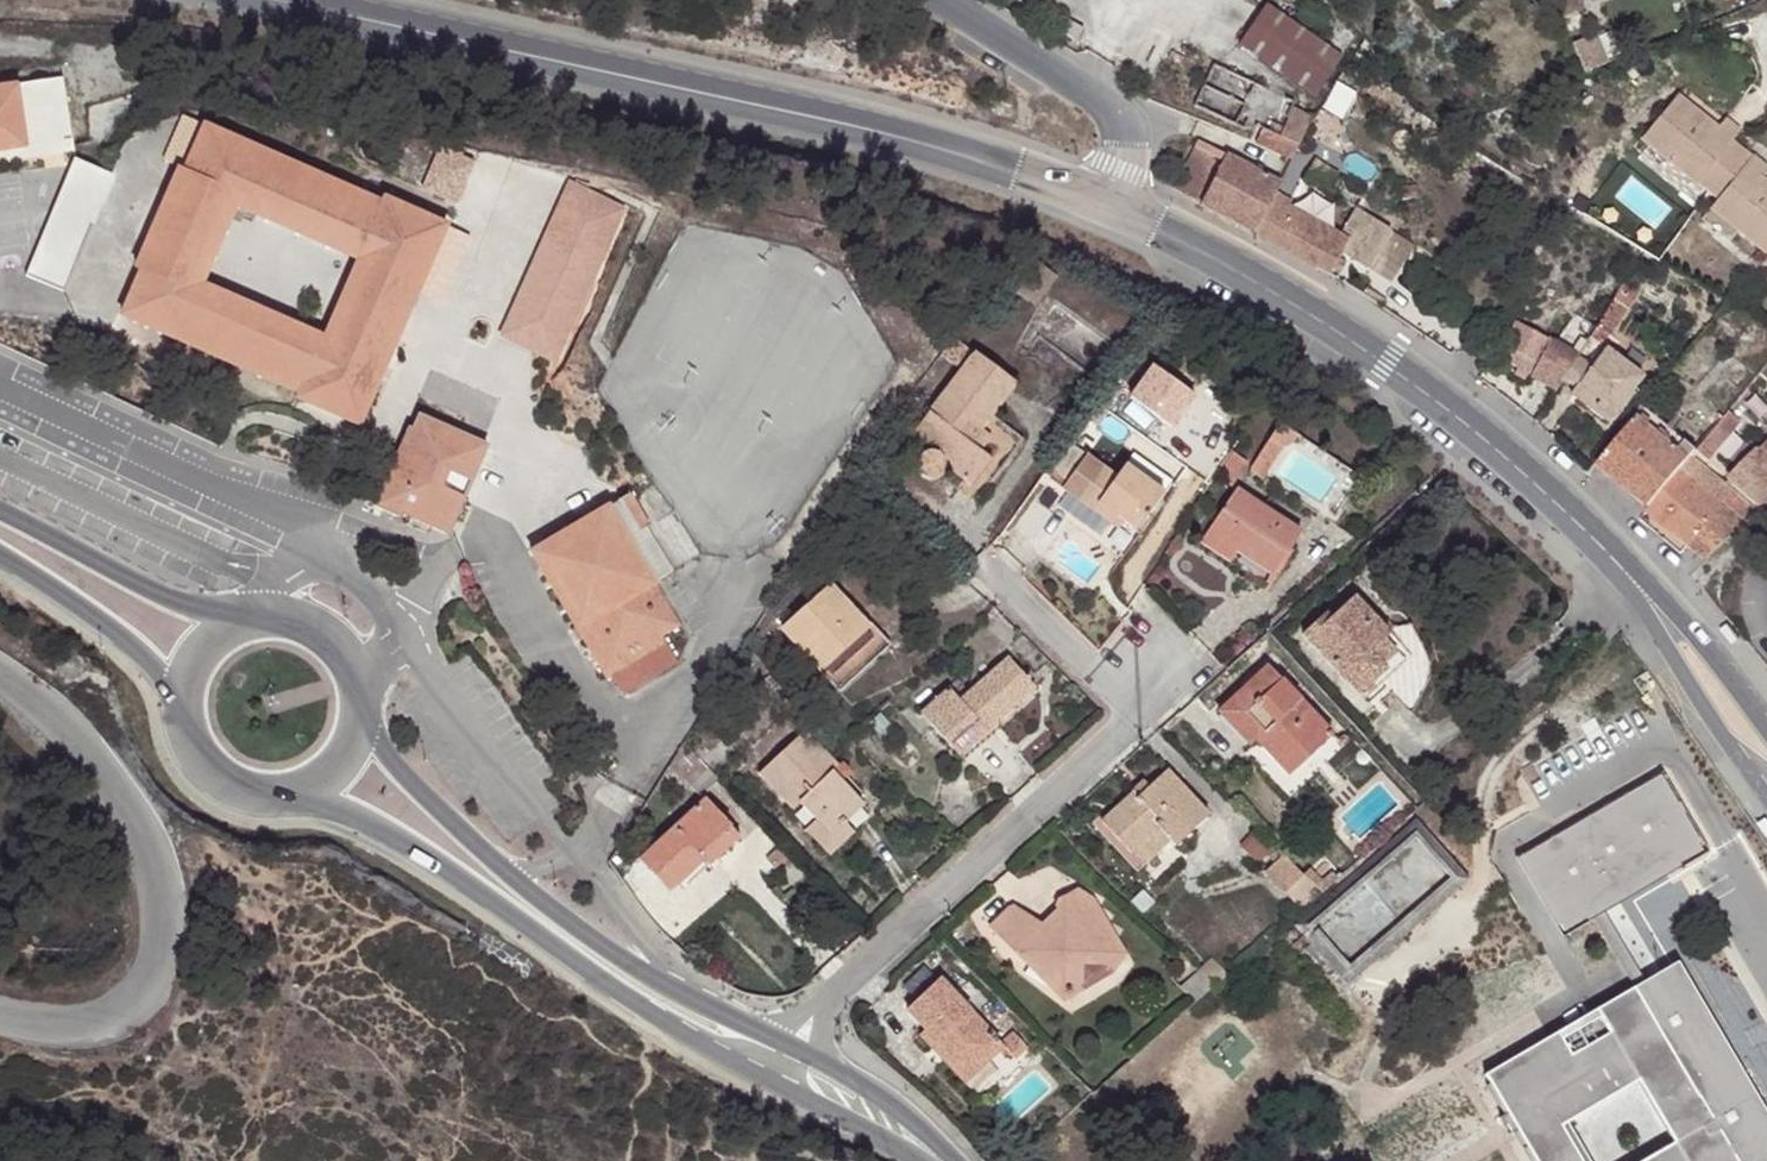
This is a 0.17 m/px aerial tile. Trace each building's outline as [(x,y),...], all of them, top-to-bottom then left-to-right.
[(1345,59),(1273,3),(1244,42),(1315,97),(1345,59)] [(1296,106),(1216,61),(1194,100),(1252,133),(1257,124),(1263,128),(1267,131),(1273,121),(1284,105),(1294,110),(1296,106)] [(0,93),(0,157),(60,146),(48,84),(0,93)] [(1670,161),(1699,186),(1717,200),(1711,208),(1740,234),(1766,256),(1766,184),(1762,180),(1766,173),(1734,143),(1740,136),(1725,122),(1717,130),(1679,96),(1644,137),(1670,161)] [(1283,128),(1294,110),(1284,105),(1273,121),(1283,128)] [(1311,120),(1294,110),(1283,128),(1278,136),(1267,131),(1263,128),(1254,142),(1288,161),(1311,120)] [(1273,121),(1267,131),(1278,136),(1283,128),(1273,121)] [(301,395),(364,421),(447,220),(384,194),(381,200),(202,126),(183,172),(176,170),(133,271),(140,274),(122,316),(303,390),(301,395)] [(1200,206),(1251,232),(1276,188),(1279,183),(1201,138),(1171,188),(1201,204),(1200,206)] [(1303,170),(1332,189),(1337,183),(1331,179),(1335,171),(1313,157),(1303,170)] [(1699,186),(1670,161),(1661,172),(1690,196),(1699,186)] [(456,204),(469,176),(446,166),(434,195),(456,204)] [(579,206),(530,184),(513,221),(562,243),(579,206)] [(1276,188),(1251,232),(1313,266),(1328,240),(1280,212),(1286,200),(1276,188)] [(376,251),(227,190),(185,292),(334,351),(376,251)] [(1387,226),(1356,205),(1333,243),(1365,264),(1387,226)] [(1730,244),(1740,234),(1711,208),(1702,219),(1730,244)] [(562,243),(513,221),(458,341),(507,363),(562,243)] [(1591,334),(1597,325),(1575,311),(1556,341),(1515,320),(1496,357),(1555,391),(1565,375),(1591,334)] [(1766,363),(1766,326),(1685,426),(1702,441),(1731,406),(1766,363)] [(952,334),(942,347),(962,363),(910,429),(931,447),(930,448),(927,448),(924,453),(923,458),(926,464),(931,468),(936,470),(941,471),(945,470),(948,467),(950,461),(977,480),(997,454),(983,443),(975,437),(985,422),(1019,378),(976,345),(972,348),(952,334)] [(1591,334),(1565,375),(1614,414),(1643,377),(1591,334)] [(1731,406),(1702,441),(1697,447),(1709,457),(1742,417),(1731,406)] [(491,439),(423,410),(417,426),(414,424),(384,495),(456,527),(491,439)] [(1595,466),(1646,508),(1687,459),(1635,416),(1595,466)] [(994,430),(985,422),(975,437),(983,443),(994,430)] [(1281,423),(1250,468),(1264,477),(1282,449),(1292,445),(1299,436),(1281,423)] [(1766,505),(1766,458),(1758,447),(1724,483),(1732,490),(1689,544),(1707,557),(1766,505)] [(1233,452),(1219,474),(1233,484),(1248,463),(1233,452)] [(1117,477),(1087,455),(1062,489),(1119,530),(1124,523),(1137,532),(1165,492),(1126,465),(1117,477)] [(1687,459),(1646,508),(1644,509),(1689,544),(1732,490),(1724,483),(1690,455),(1687,459)] [(638,643),(666,627),(683,618),(658,575),(678,564),(634,488),(556,533),(550,539),(545,546),(544,552),(544,555),(543,560),(610,672),(643,652),(638,643)] [(1210,532),(1241,553),(1278,577),(1304,537),(1236,491),(1210,532)] [(1235,563),(1241,553),(1210,532),(1203,541),(1235,563)] [(550,539),(556,533),(534,544),(543,560),(544,555),(544,552),(545,546),(550,539)] [(783,626),(839,687),(888,640),(832,579),(783,626)] [(1377,648),(1390,637),(1396,632),(1395,631),(1361,592),(1337,613),(1332,607),(1310,626),(1362,685),(1389,661),(1377,648)] [(671,636),(666,627),(638,643),(643,652),(671,636)] [(1389,661),(1402,650),(1390,637),(1377,648),(1389,661)] [(1410,660),(1402,650),(1389,661),(1392,666),(1366,690),(1370,695),(1410,660)] [(1277,661),(1258,677),(1269,691),(1255,703),(1268,718),(1256,728),(1292,769),(1337,730),(1277,661)] [(1392,666),(1389,661),(1362,685),(1366,690),(1392,666)] [(1009,663),(973,695),(964,703),(957,694),(953,690),(925,715),(957,751),(983,730),(988,736),(1036,693),(1009,663)] [(1269,691),(1258,677),(1221,709),(1246,737),(1256,728),(1268,718),(1255,703),(1269,691)] [(833,766),(838,759),(806,723),(758,766),(792,804),(801,796),(815,812),(806,819),(799,825),(825,854),(832,847),(828,842),(849,823),(843,816),(863,797),(842,775),(833,766)] [(963,758),(988,736),(983,730),(957,751),(963,758)] [(609,756),(593,741),(585,748),(601,764),(609,756)] [(843,756),(838,759),(833,766),(842,775),(852,766),(843,756)] [(1161,830),(1173,844),(1178,848),(1212,818),(1168,770),(1138,798),(1141,801),(1133,809),(1125,800),(1108,814),(1101,820),(1133,854),(1161,830)] [(1488,1081),(1507,1114),(1500,1118),(1509,1135),(1516,1131),(1534,1160),(1766,1160),(1766,1132),(1758,1137),(1716,1067),(1724,1062),(1716,1047),(1707,1052),(1665,979),(1648,989),(1601,909),(1703,848),(1660,773),(1519,855),(1564,932),(1591,915),(1637,993),(1488,1081)] [(1141,801),(1138,798),(1133,792),(1125,800),(1133,809),(1141,801)] [(792,804),(806,819),(815,812),(801,796),(792,804)] [(869,804),(863,797),(843,816),(849,823),(869,804)] [(699,852),(728,825),(705,799),(639,860),(666,892),(704,859),(699,852)] [(1290,924),(1342,983),(1463,879),(1411,819),(1290,924)] [(739,838),(728,825),(699,852),(704,859),(710,865),(739,838)] [(1145,868),(1173,844),(1161,830),(1133,854),(1145,868)] [(1083,896),(1088,891),(1068,875),(1051,890),(1065,906),(1055,916),(1033,905),(1016,897),(995,920),(1023,953),(1049,966),(1054,971),(1062,983),(1075,987),(1082,975),(1079,968),(1092,958),(1108,967),(1118,951),(1105,932),(1111,926),(1094,913),(1098,907),(1083,896)] [(1065,906),(1051,890),(1033,905),(1055,916),(1065,906)] [(1098,907),(1088,891),(1083,896),(1098,907)] [(1111,926),(1098,907),(1094,913),(1111,926)] [(1131,954),(1111,926),(1105,932),(1118,951),(1108,967),(1131,954)] [(1059,997),(1075,987),(1062,983),(1054,971),(1049,966),(1023,953),(1059,997)] [(1075,987),(1108,967),(1092,958),(1079,968),(1082,975),(1075,987)] [(1665,979),(1707,1052),(1716,1047),(1724,1062),(1716,1067),(1758,1137),(1766,1132),(1766,1115),(1682,970),(1665,979)] [(1008,1042),(1003,1036),(945,971),(913,1000),(934,1023),(927,1029),(964,1071),(970,1077),(1004,1046),(1008,1042)] [(1003,1036),(1008,1042),(1004,1046),(1013,1057),(1025,1045),(1011,1029),(1003,1036)]
